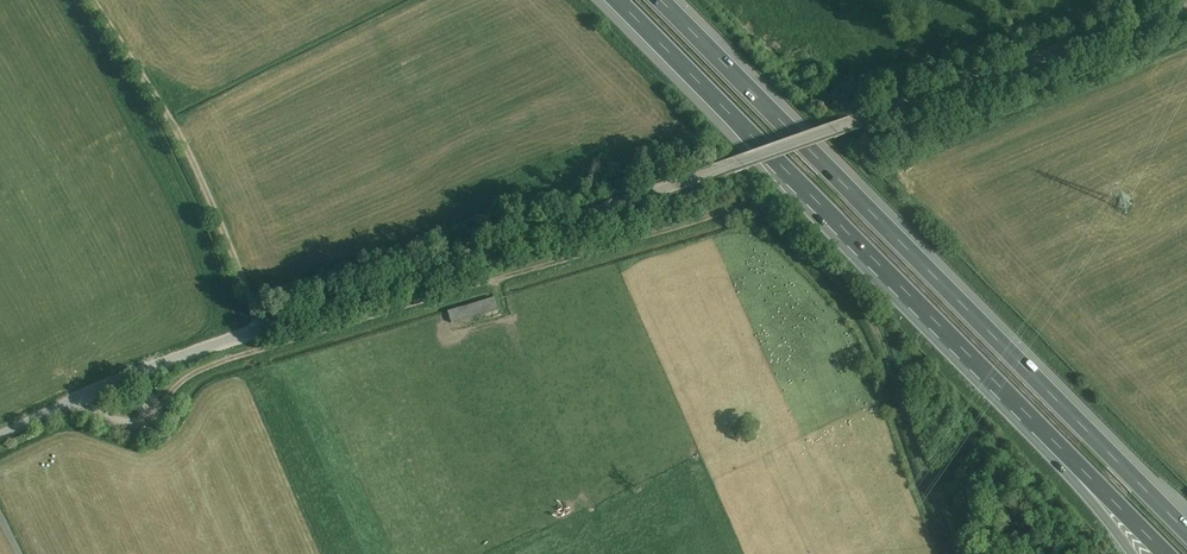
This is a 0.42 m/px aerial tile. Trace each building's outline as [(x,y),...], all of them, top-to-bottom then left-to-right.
[(495,297),(447,310),(451,323),(498,309),(495,297)]
